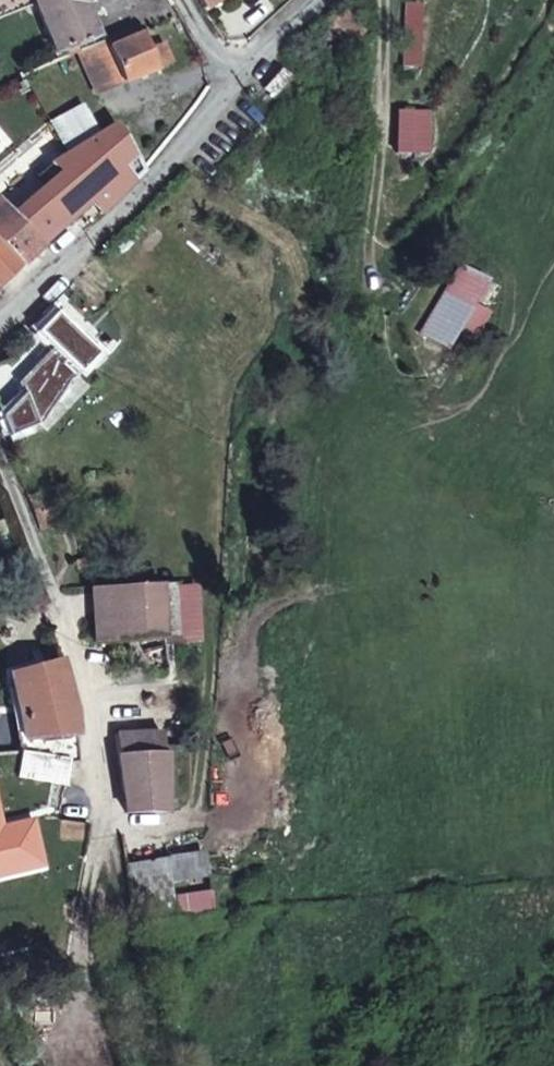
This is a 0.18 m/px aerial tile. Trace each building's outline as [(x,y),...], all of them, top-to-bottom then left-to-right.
[(53,50),(62,47),(66,55),(76,51),(77,47),(82,45),(80,40),(94,35),(82,0),(83,0),(35,0),(53,50)] [(322,32),(343,52),(365,33),(342,11),(322,32)] [(77,47),(76,51),(94,90),(152,63),(138,30),(107,44),(103,38),(82,45),(77,47)] [(114,125),(61,159),(0,199),(0,250),(16,268),(93,198),(105,209),(142,170),(114,125)] [(16,268),(0,250),(0,283),(16,268)] [(0,351),(0,352),(8,359),(14,365),(38,343),(24,328),(0,351)] [(8,359),(0,362),(0,415),(8,434),(42,420),(23,374),(14,365),(8,359)] [(174,583),(91,586),(92,637),(177,634),(174,583)] [(66,763),(72,763),(72,732),(72,708),(55,650),(5,654),(22,716),(15,781),(64,788),(66,763)] [(159,730),(113,732),(109,809),(163,810),(162,750),(160,750),(159,730)] [(198,854),(166,859),(168,876),(202,871),(198,854)] [(133,911),(172,907),(168,876),(166,859),(122,865),(133,911)]
